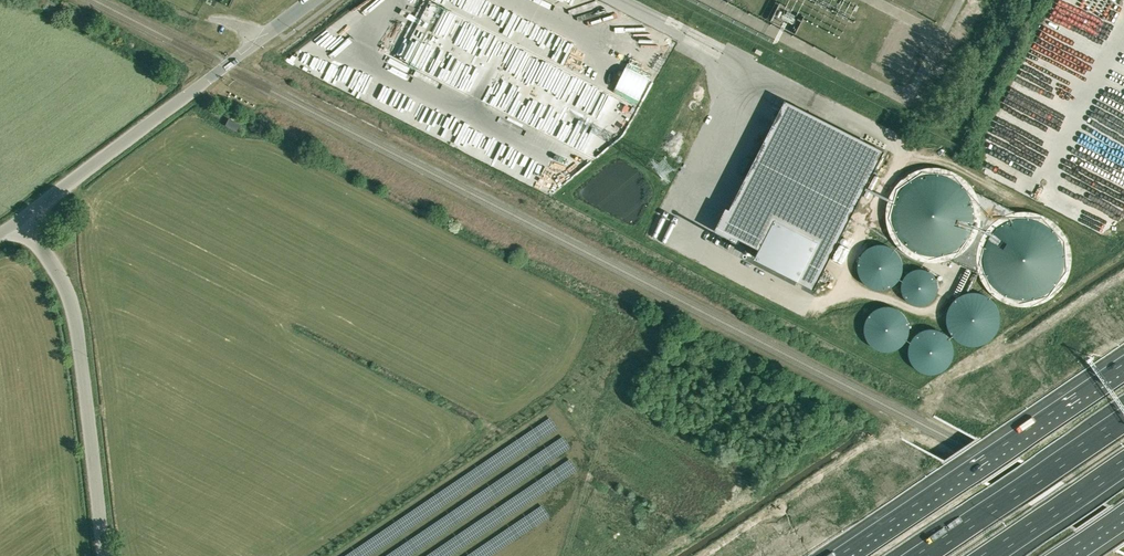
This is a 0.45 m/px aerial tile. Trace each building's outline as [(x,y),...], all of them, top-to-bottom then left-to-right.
[(726,208),(714,231),(738,243),(740,240),(759,249),(754,259),(813,290),(884,151),(785,101),(730,210),(726,208)] [(237,132),(241,125),(228,119),(225,126),(237,132)] [(979,224),(980,215),(979,206),(977,196),(972,188),(966,181),(959,175),(951,170),(942,168),(932,167),(923,168),(914,170),(905,175),(898,181),(892,188),(888,197),(885,206),(884,215),(885,224),(888,233),(892,242),(898,249),(905,255),(914,259),(923,262),(932,263),(942,262),(951,259),(959,255),(966,249),(972,242),(977,233),(979,224)] [(1073,269),(1073,260),(1072,250),(1070,241),(1065,233),(1059,225),(1052,219),(1044,215),(1035,212),(1025,211),(1016,212),(1007,215),(998,219),(991,225),(985,233),(980,241),(978,250),(977,260),(978,269),(980,278),(985,287),(991,294),(998,300),(1007,304),(1016,307),(1025,308),(1035,307),(1044,304),(1052,300),(1059,294),(1065,286),(1070,278),(1073,269)] [(902,274),(903,268),(902,261),(899,255),(895,250),(889,247),(883,245),(877,245),(870,247),(865,250),(861,255),(858,261),(857,268),(858,274),(861,280),(865,285),(870,288),(877,290),(883,290),(889,288),(895,285),(899,280),(902,274)] [(945,297),(946,290),(945,284),(943,278),(938,273),(933,270),(927,268),(920,268),(914,270),(909,273),(904,278),(902,284),(901,290),(902,297),(904,303),(909,307),(914,311),(920,313),(927,313),(933,311),(938,307),(943,303),(945,297)] [(995,326),(996,320),(995,313),(992,307),(988,303),(982,299),(976,297),(970,297),(964,299),(958,303),(954,307),(951,313),(950,320),(951,326),(954,332),(958,337),(964,340),(970,342),(976,342),(982,340),(988,337),(992,332),(995,326)] [(864,323),(863,330),(864,336),(866,342),(871,347),(876,350),(882,352),(889,352),(895,350),(900,347),(905,342),(907,336),(908,330),(907,323),(905,317),(900,312),(895,309),(889,307),(882,307),(876,309),(871,312),(866,317),(864,323)] [(909,345),(908,352),(909,358),(911,364),(916,369),(921,372),(927,374),(934,374),(940,372),(945,369),(950,364),(952,358),(953,352),(952,345),(950,339),(945,334),(940,331),(934,329),(927,329),(921,331),(916,334),(911,339),(909,345)]
